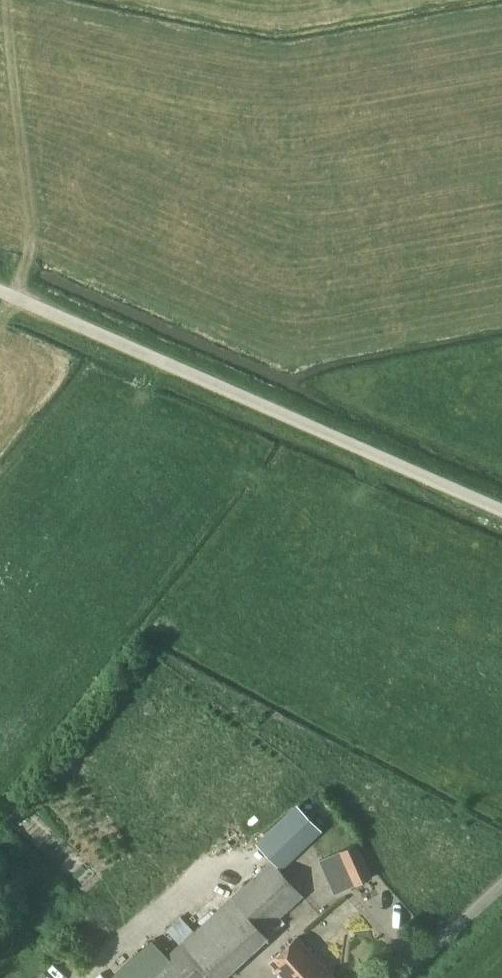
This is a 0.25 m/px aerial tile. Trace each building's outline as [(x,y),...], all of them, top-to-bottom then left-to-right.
[(317,830),(300,811),(297,809),(261,843),(264,846),(281,864),(317,830)] [(327,896),(348,887),(371,876),(356,842),(312,862),(327,896)] [(304,894),(272,862),(146,977),(220,977),(267,934),(264,931),(304,894)] [(272,960),(287,977),(337,977),(299,936),(272,960)]
